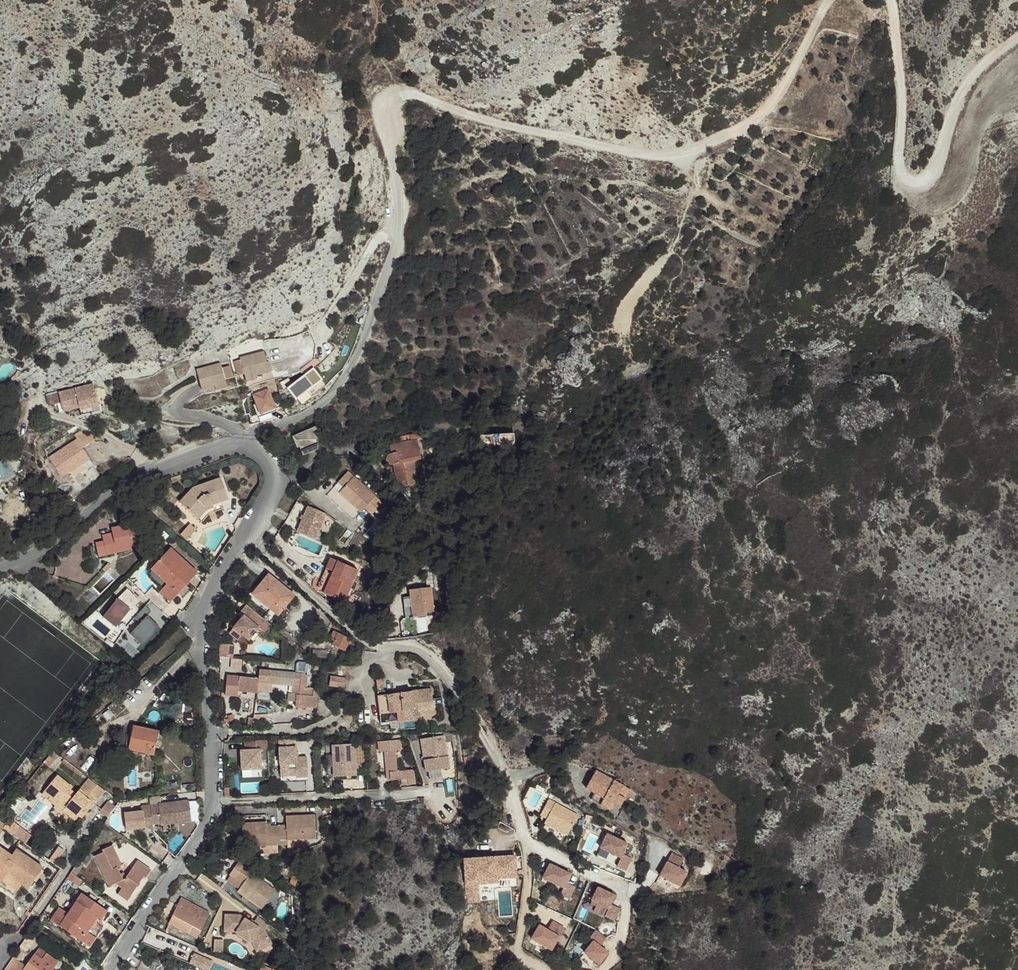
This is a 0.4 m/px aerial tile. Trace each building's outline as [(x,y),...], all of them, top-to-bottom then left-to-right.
[(264,352),(240,358),(240,360),(244,374),(246,382),(258,379),(257,376),(270,372),(264,352)] [(244,374),(240,360),(234,362),(238,376),(244,374)] [(222,368),(221,363),(196,370),(202,390),(215,387),(216,390),(227,388),(225,380),(222,368)] [(232,378),(229,366),(222,368),(225,380),(232,378)] [(313,369),(285,388),(293,400),(322,380),(313,369)] [(93,384),(58,393),(64,412),(80,408),(79,406),(98,402),(93,384)] [(269,388),(251,394),(258,416),(276,409),(269,388)] [(98,402),(79,406),(80,408),(81,415),(100,410),(98,402)] [(521,407),(511,409),(512,415),(522,413),(521,407)] [(514,434),(514,436),(528,433),(527,427),(527,421),(526,419),(511,421),(513,434),(514,434)] [(318,449),(318,426),(292,437),(297,448),(299,447),(303,456),(318,449)] [(91,442),(83,430),(75,435),(77,440),(49,458),(61,477),(69,472),(82,464),(90,459),(82,448),(91,442)] [(420,433),(410,434),(411,441),(417,440),(422,439),(420,433)] [(410,434),(400,437),(401,443),(411,441),(410,434)] [(506,434),(480,436),(484,451),(492,449),(507,445),(507,444),(515,442),(514,436),(514,434),(513,434),(506,434)] [(417,440),(411,441),(401,443),(390,446),(392,453),(390,453),(389,454),(388,455),(387,456),(386,457),(386,459),(386,460),(386,462),(387,463),(388,464),(390,465),(391,465),(392,465),(394,465),(398,483),(407,481),(408,486),(418,483),(413,461),(421,459),(417,440)] [(14,473),(7,459),(0,463),(0,479),(14,473)] [(86,470),(82,464),(69,472),(73,478),(86,470)] [(348,472),(343,477),(348,482),(343,488),(339,492),(361,512),(366,507),(373,513),(382,503),(348,472)] [(348,482),(343,477),(337,483),(343,488),(348,482)] [(221,478),(193,488),(180,503),(189,511),(196,518),(206,507),(212,505),(229,499),(221,478)] [(212,505),(206,507),(196,518),(198,519),(207,510),(213,507),(212,505)] [(307,506),(296,532),(314,539),(325,513),(307,506)] [(144,521),(111,528),(112,533),(116,549),(131,546),(149,542),(144,521)] [(196,530),(190,524),(180,535),(186,540),(196,530)] [(116,549),(112,533),(109,534),(113,554),(132,550),(131,546),(116,549)] [(99,557),(113,554),(109,534),(102,536),(103,541),(95,543),(99,557)] [(198,573),(171,548),(159,561),(164,566),(159,573),(158,576),(167,584),(162,589),(160,592),(171,603),(178,595),(186,586),(198,573)] [(358,571),(331,559),(317,590),(344,603),(358,571)] [(164,566),(159,561),(151,570),(150,570),(150,571),(150,572),(149,575),(150,577),(151,579),(154,582),(162,589),(167,584),(158,576),(159,573),(164,566)] [(112,567),(108,563),(103,569),(106,573),(112,567)] [(295,595),(269,575),(252,594),(278,616),(295,595)] [(189,588),(186,586),(178,595),(181,597),(189,588)] [(126,587),(102,615),(115,626),(140,598),(126,587)] [(413,617),(427,616),(427,612),(434,611),(431,587),(410,590),(411,598),(404,599),(406,618),(413,617)] [(249,640),(265,621),(247,605),(234,620),(238,623),(229,634),(237,641),(243,635),(249,640)] [(148,613),(129,632),(142,645),(161,626),(148,613)] [(298,642),(288,633),(282,629),(279,633),(287,639),(295,645),(298,642)] [(338,633),(333,630),(329,638),(334,640),(338,633)] [(350,639),(338,633),(334,640),(332,644),(344,651),(350,639)] [(221,642),(219,654),(233,657),(235,644),(221,642)] [(305,707),(316,709),(317,696),(313,696),(314,688),(307,688),(308,674),(259,670),(259,679),(237,677),(236,690),(258,692),(258,683),(269,684),(269,683),(293,685),(293,694),(292,701),(296,702),(296,708),(305,709),(305,707)] [(344,689),(345,678),(330,676),(329,686),(344,689)] [(432,689),(378,696),(378,698),(379,713),(381,724),(385,723),(404,720),(403,712),(414,710),(415,717),(417,716),(435,714),(432,689)] [(414,710),(403,712),(404,720),(418,719),(417,716),(415,717),(414,710)] [(129,746),(134,726),(130,725),(128,736),(125,751),(145,755),(146,753),(146,750),(129,746)] [(159,731),(134,726),(129,746),(146,750),(146,753),(154,755),(159,731)] [(421,740),(427,772),(450,768),(446,743),(454,742),(453,735),(421,740)] [(296,739),(279,740),(280,769),(296,768),(297,775),(297,777),(308,776),(307,757),(296,757),(296,739)] [(268,749),(267,740),(250,741),(250,750),(245,750),(241,750),(242,770),(261,769),(260,749),(268,749)] [(401,740),(378,742),(379,752),(385,751),(387,773),(390,773),(391,781),(408,779),(409,785),(415,784),(414,770),(398,772),(396,751),(402,750),(401,740)] [(366,761),(365,743),(332,745),(334,777),(357,776),(356,762),(366,761)] [(59,756),(53,751),(44,763),(50,768),(59,756)] [(261,769),(242,770),(242,777),(262,776),(261,769)] [(619,795),(624,786),(596,771),(586,788),(595,793),(614,804),(620,807),(625,798),(619,795)] [(73,788),(57,775),(44,791),(50,797),(48,800),(56,806),(63,797),(69,802),(66,807),(78,817),(84,809),(87,812),(105,791),(89,778),(79,791),(78,791),(76,794),(73,798),(67,794),(71,790),(73,788)] [(630,790),(624,786),(619,795),(625,798),(630,790)] [(76,794),(71,790),(67,794),(73,798),(76,794)] [(50,797),(44,791),(42,794),(48,800),(50,797)] [(610,810),(614,804),(595,793),(591,800),(610,810)] [(78,817),(66,807),(69,802),(63,797),(56,806),(55,805),(54,807),(73,823),(78,817)] [(152,821),(152,825),(161,824),(161,825),(163,825),(178,823),(192,822),(189,801),(158,804),(158,797),(149,797),(150,805),(152,821)] [(545,823),(567,835),(578,815),(549,799),(540,815),(547,819),(545,823)] [(115,807),(108,801),(100,812),(108,818),(115,807)] [(152,821),(150,805),(142,806),(142,811),(124,813),(126,830),(145,828),(145,826),(144,822),(152,821)] [(517,826),(514,811),(507,812),(510,827),(517,826)] [(315,816),(291,817),(291,821),(286,821),(286,826),(279,826),(279,840),(288,839),(304,839),(316,838),(315,816)] [(20,826),(14,822),(10,827),(7,825),(4,830),(13,836),(20,826)] [(267,823),(242,824),(243,847),(260,846),(278,845),(280,845),(279,840),(279,826),(267,827),(267,823)] [(623,854),(628,844),(608,834),(601,847),(621,858),(617,866),(626,871),(632,858),(623,854)] [(98,839),(95,837),(88,846),(92,848),(98,839)] [(304,839),(288,839),(288,848),(304,847),(304,839)] [(122,880),(117,868),(122,866),(112,845),(102,850),(103,852),(95,856),(109,887),(115,884),(122,888),(118,894),(128,901),(144,877),(146,878),(151,870),(137,861),(125,878),(122,880)] [(278,845),(260,846),(260,854),(278,853),(278,845)] [(0,847),(0,883),(2,880),(6,874),(22,884),(29,889),(43,868),(16,849),(12,855),(0,847)] [(680,886),(690,871),(681,866),(686,858),(673,850),(658,873),(680,886)] [(91,857),(84,853),(79,861),(84,865),(86,866),(91,857)] [(479,859),(472,861),(478,877),(485,874),(479,859)] [(84,865),(79,861),(71,872),(71,873),(76,876),(84,865)] [(275,891),(251,873),(252,871),(239,861),(229,875),(230,876),(227,881),(239,889),(237,891),(243,896),(241,898),(247,903),(249,900),(262,909),(275,891)] [(565,882),(570,873),(549,863),(542,876),(563,887),(559,893),(568,898),(574,886),(565,882)] [(71,873),(71,872),(67,878),(79,886),(82,880),(76,876),(71,873)] [(499,872),(489,877),(493,884),(503,878),(499,872)] [(22,884),(6,874),(2,880),(18,891),(22,884)] [(610,904),(614,895),(597,887),(591,900),(608,908),(603,916),(613,921),(619,909),(610,904)] [(107,911),(82,893),(68,914),(60,908),(51,920),(55,923),(89,947),(96,938),(88,932),(84,929),(94,915),(99,917),(101,919),(107,911)] [(198,935),(210,910),(181,896),(178,903),(173,913),(170,921),(198,935)] [(170,911),(173,913),(178,903),(175,901),(170,911)] [(252,943),(257,952),(271,944),(265,931),(264,931),(253,923),(240,915),(225,914),(224,931),(235,931),(252,943)] [(99,917),(94,915),(84,929),(88,932),(99,917)] [(253,923),(264,931),(268,924),(257,916),(253,923)] [(538,922),(529,939),(553,951),(566,925),(553,919),(549,928),(538,922)] [(610,951),(602,944),(608,936),(598,929),(581,951),(599,964),(610,951)] [(39,948),(23,969),(52,969),(58,961),(39,948)]
